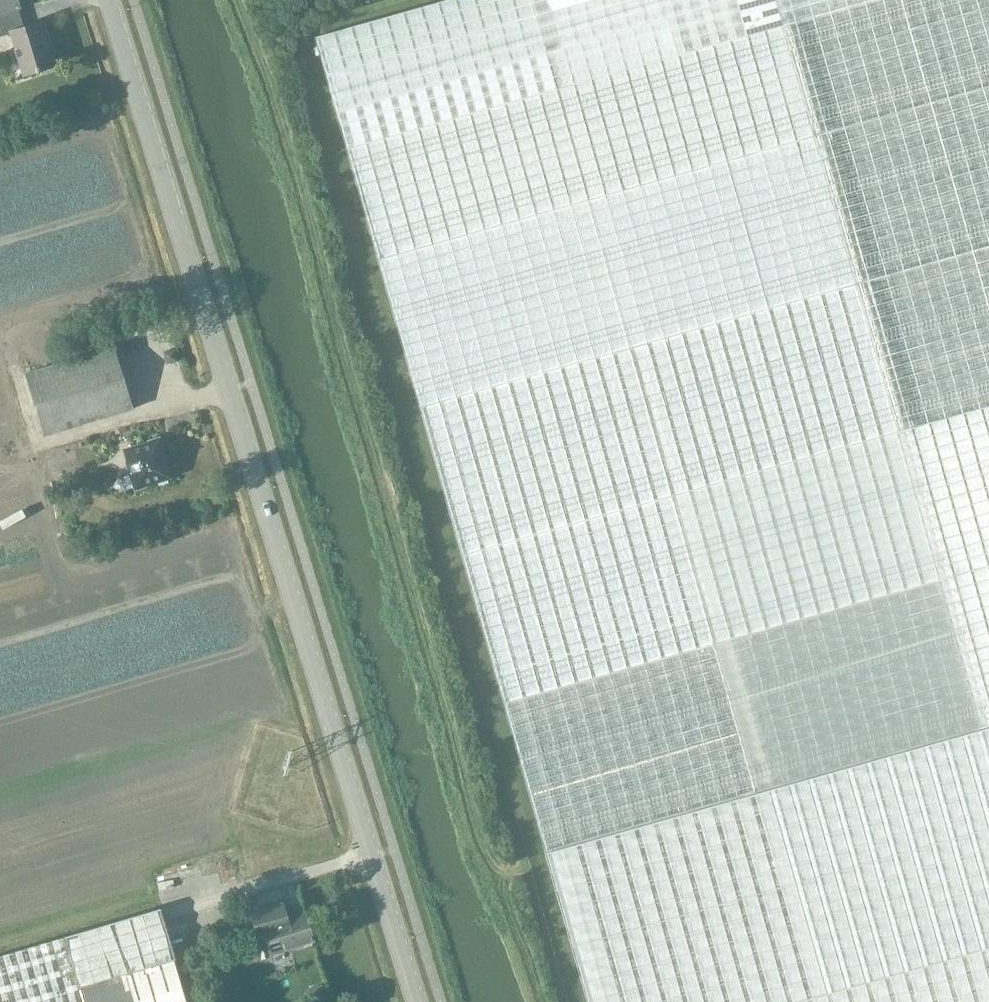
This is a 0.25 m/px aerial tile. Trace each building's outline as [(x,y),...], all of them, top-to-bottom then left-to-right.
[(17,8),(21,7),(18,0),(0,0),(0,14),(17,8)] [(316,36),(358,184),(546,851),(980,728),(988,725),(988,0),(444,0),(316,36)] [(17,8),(0,14),(0,35),(0,36),(10,33),(23,75),(53,66),(45,40),(49,39),(44,21),(23,27),(17,8)] [(45,434),(132,408),(114,347),(27,373),(45,434)] [(135,487),(170,477),(158,439),(124,449),(135,487)] [(546,851),(589,1001),(988,1001),(988,725),(980,728),(546,851)] [(259,936),(265,934),(271,953),(313,940),(305,913),(287,919),(282,904),(251,913),(259,936)] [(160,908),(66,935),(80,987),(174,959),(175,959),(175,961),(187,957),(182,938),(170,941),(164,922),(160,908)] [(66,935),(0,954),(0,1001),(85,1001),(80,987),(66,935)] [(80,987),(85,1001),(186,1001),(174,959),(80,987)]
